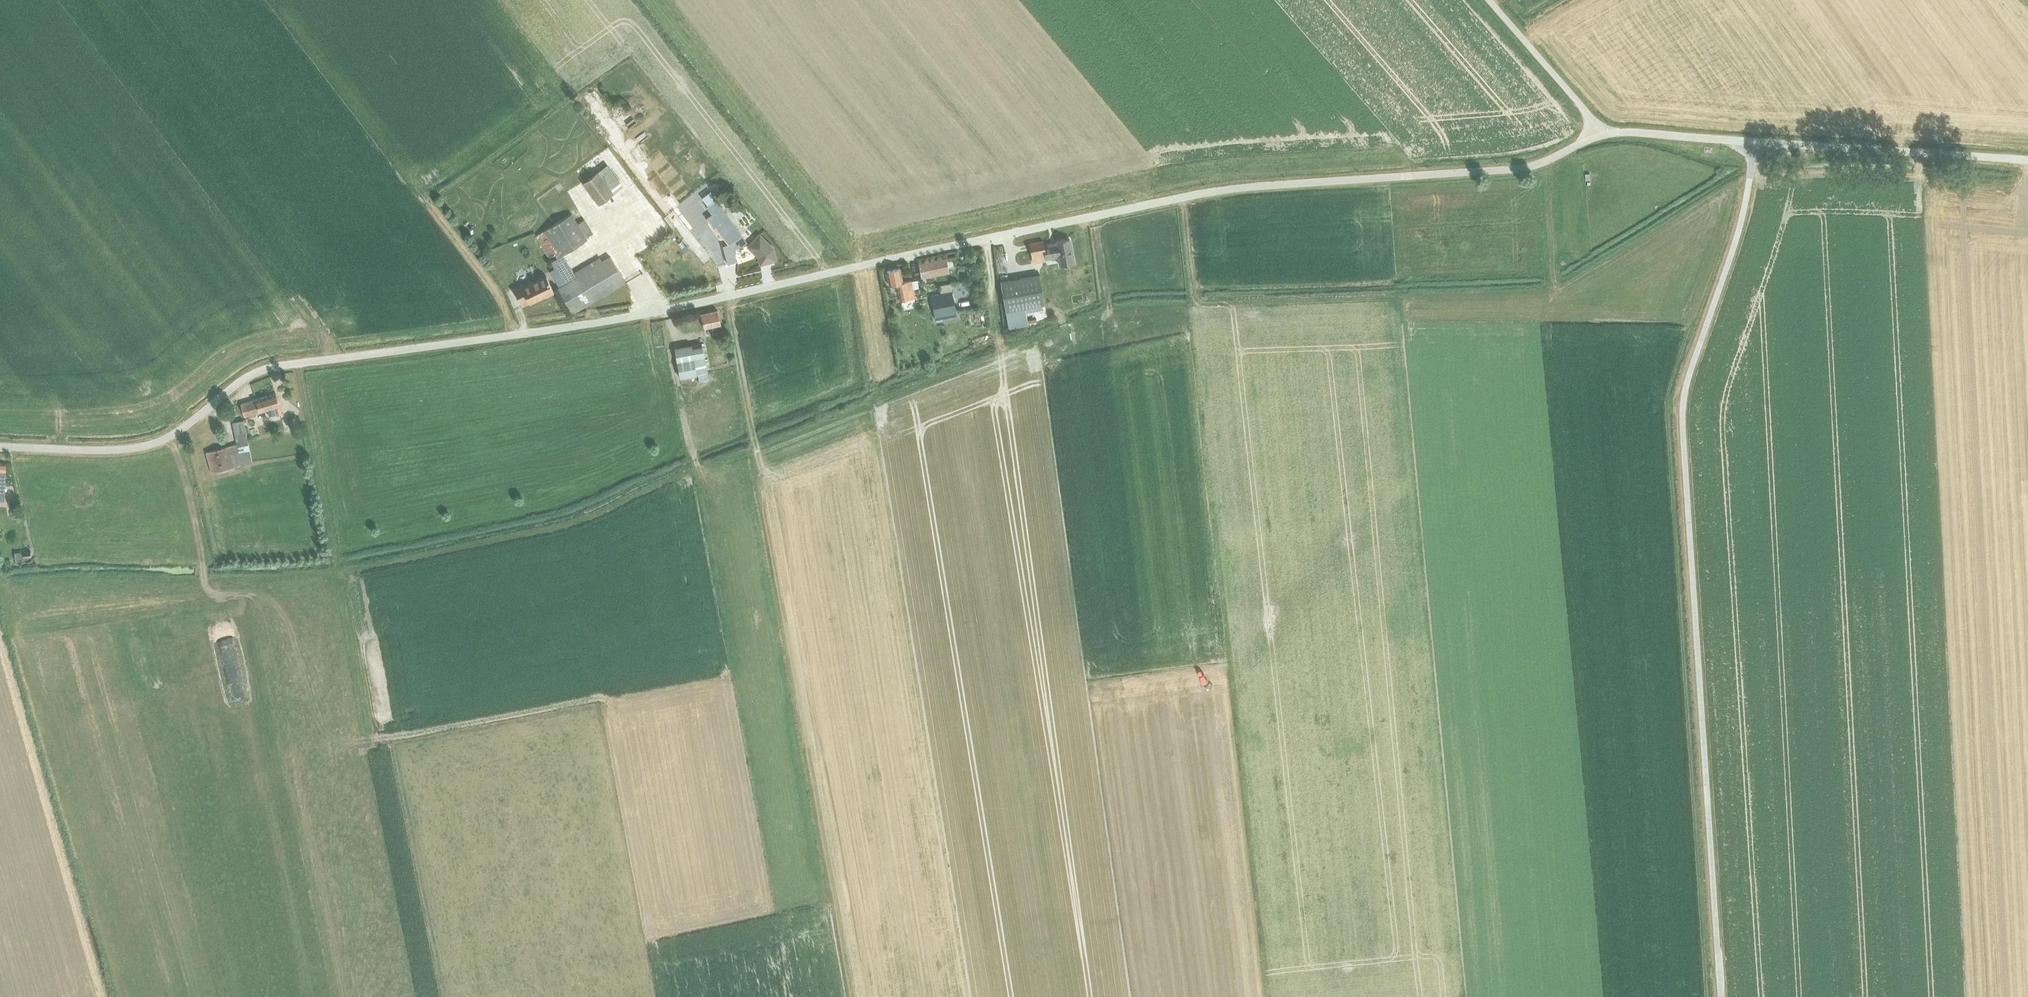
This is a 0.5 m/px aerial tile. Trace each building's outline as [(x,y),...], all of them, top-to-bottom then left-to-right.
[(659,148),(637,165),(681,220),(691,212),(689,209),(697,202),(693,197),(684,203),(680,198),(691,189),(659,148)] [(607,164),(582,182),(598,204),(623,186),(607,164)] [(562,175),(556,180),(562,187),(568,182),(562,175)] [(711,213),(706,217),(714,228),(715,226),(727,244),(723,245),(731,276),(746,272),(742,259),(737,260),(733,247),(747,242),(742,235),(716,199),(706,206),(711,213)] [(572,213),(536,235),(547,253),(553,250),(557,256),(587,238),(586,236),(593,231),(585,218),(577,222),(572,213)] [(629,228),(622,234),(626,240),(633,234),(629,228)] [(602,229),(594,234),(597,239),(605,234),(602,229)] [(760,232),(747,245),(758,256),(760,264),(778,259),(775,247),(760,232)] [(1043,247),(1030,250),(1033,262),(1047,259),(1046,258),(1057,256),(1058,265),(1074,262),(1069,238),(1056,241),(1056,243),(1044,245),(1043,245),(1043,247)] [(1043,245),(1044,245),(1043,240),(1029,243),(1030,250),(1043,247),(1043,245)] [(555,267),(550,270),(559,286),(558,287),(572,312),(625,282),(610,255),(602,260),(600,256),(574,271),(564,254),(551,261),(555,267)] [(946,258),(919,263),(922,278),(949,272),(946,258)] [(632,265),(636,273),(644,269),(640,261),(632,265)] [(900,267),(887,270),(890,285),(897,283),(900,301),(915,298),(912,280),(903,282),(900,267)] [(519,281),(527,279),(525,272),(518,273),(519,281)] [(530,279),(513,287),(522,306),(546,295),(554,291),(546,274),(531,281),(530,279)] [(1039,274),(1000,281),(1009,329),(1028,325),(1025,308),(1045,304),(1039,274)] [(941,292),(930,294),(935,320),(957,315),(951,283),(939,285),(941,292)] [(718,310),(701,314),(704,328),(712,326),(713,333),(722,331),(718,310)] [(692,343),(674,347),(680,378),(698,374),(699,381),(709,379),(702,343),(692,345),(692,343)] [(274,408),(276,414),(276,415),(282,413),(276,393),(241,404),(245,417),(267,410),(274,408)] [(274,408),(267,410),(269,416),(276,414),(274,408)] [(297,416),(289,418),(291,429),(299,427),(297,416)] [(233,445),(238,465),(252,461),(243,420),(232,422),(237,444),(233,445)] [(238,465),(233,445),(206,452),(212,473),(238,465)] [(31,551),(15,553),(16,559),(31,557),(31,551)]
